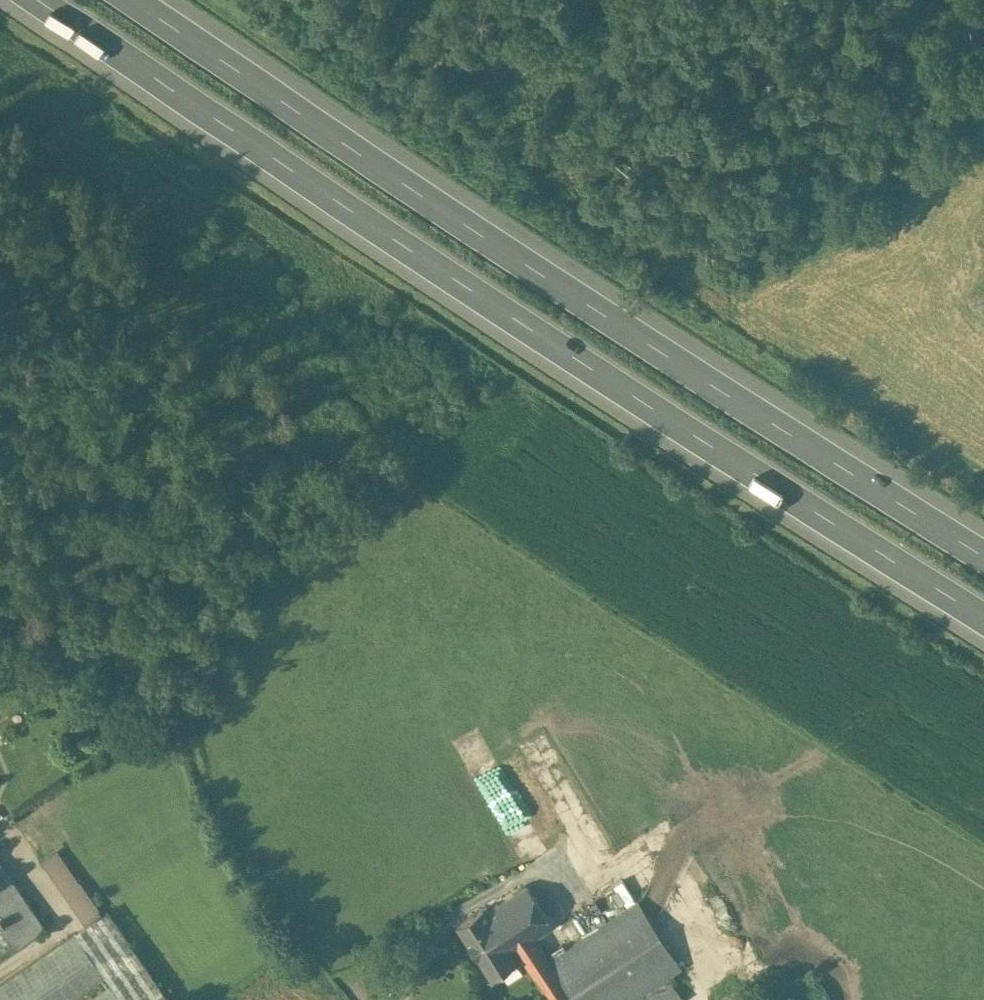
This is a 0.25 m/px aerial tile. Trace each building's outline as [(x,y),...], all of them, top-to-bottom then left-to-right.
[(57,848),(40,860),(82,920),(99,908),(57,848)] [(6,870),(0,875),(0,923),(18,949),(47,929),(6,870)] [(489,913),(487,910),(483,912),(517,963),(516,964),(518,967),(524,963),(548,999),(563,999),(571,995),(550,963),(535,941),(554,928),(528,888),(489,913)] [(550,963),(571,995),(571,996),(574,999),(638,999),(666,981),(682,971),(638,905),(550,963)] [(517,963),(483,912),(458,928),(492,980),(516,964),(517,963)] [(77,936),(108,981),(112,987),(121,999),(168,999),(109,914),(77,936)] [(14,947),(0,926),(0,955),(14,947)] [(0,989),(0,999),(80,999),(108,981),(77,936),(0,989)] [(638,999),(679,999),(666,981),(638,999)] [(93,999),(121,999),(112,987),(93,999)]
